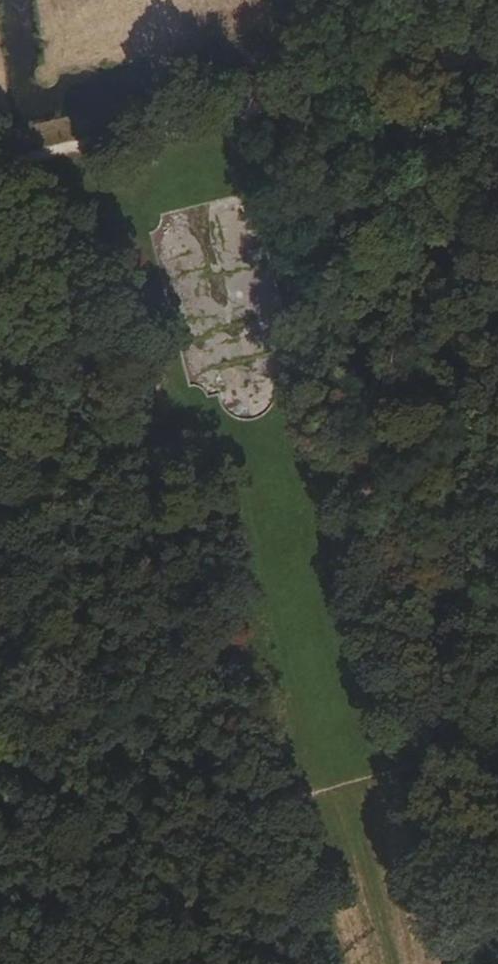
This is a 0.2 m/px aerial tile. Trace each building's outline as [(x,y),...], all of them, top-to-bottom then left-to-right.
[(276,311),(251,208),(207,219),(233,322),(276,311)]
